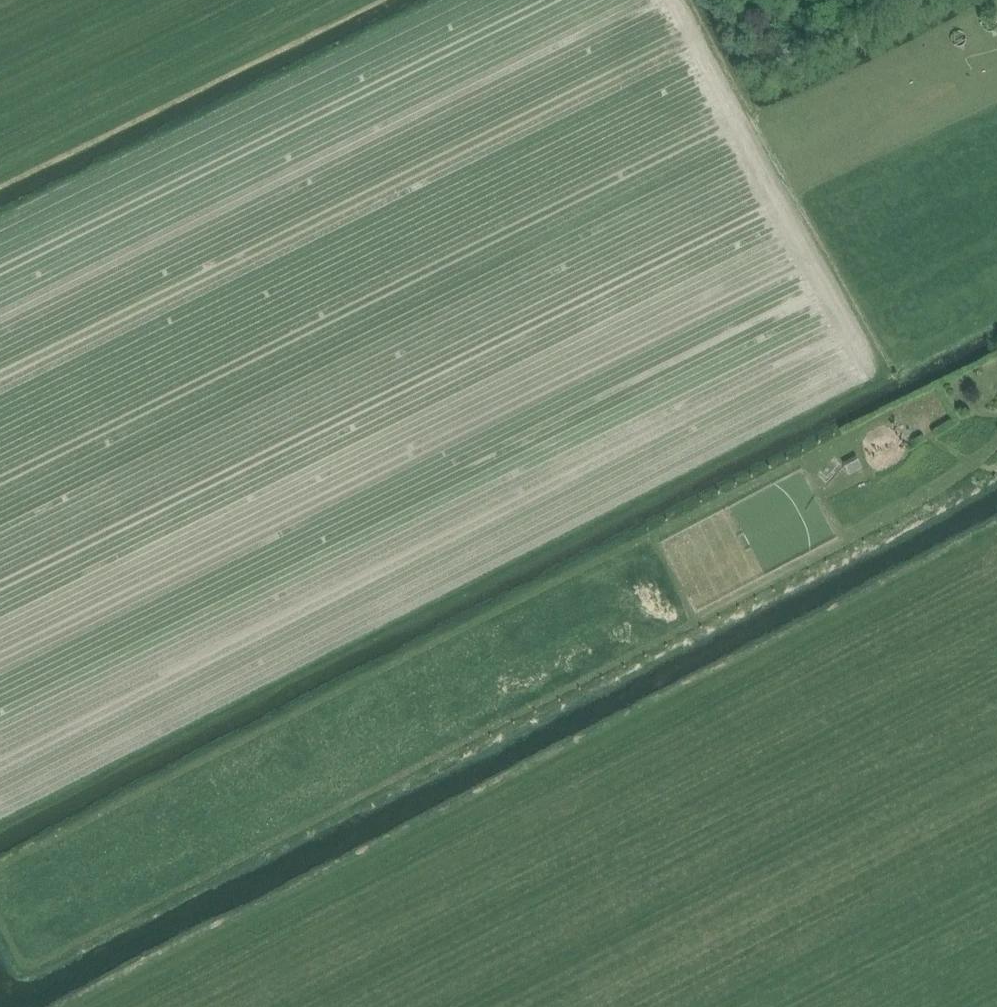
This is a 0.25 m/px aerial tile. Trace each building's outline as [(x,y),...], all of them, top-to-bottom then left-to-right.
[(842,463),(849,476),(862,469),(855,456),(842,463)]
